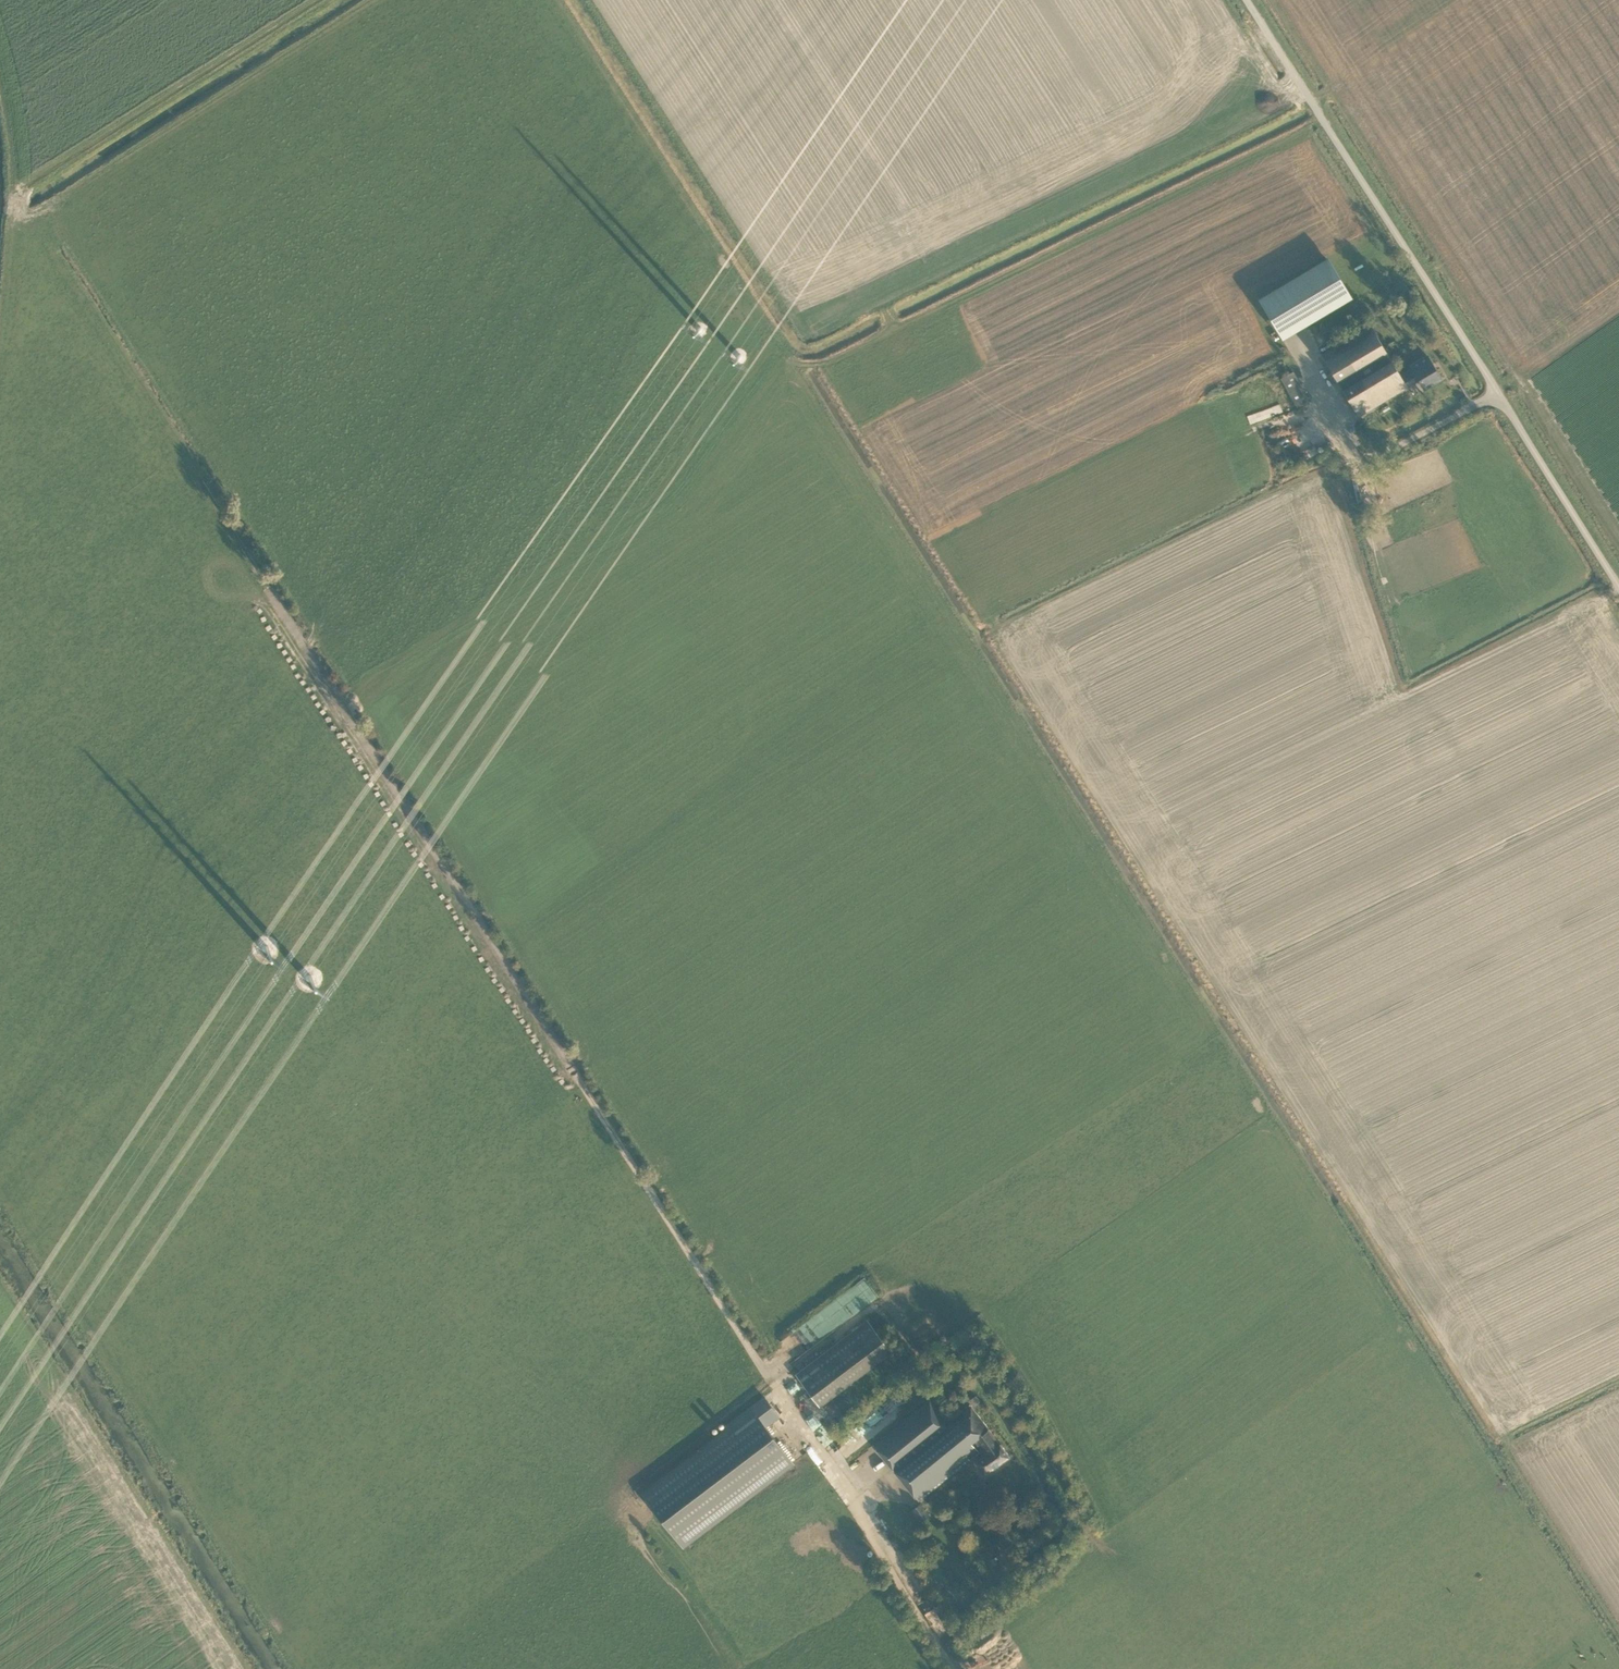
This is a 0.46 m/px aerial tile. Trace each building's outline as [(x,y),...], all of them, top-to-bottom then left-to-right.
[(1259,299),(1283,339),(1351,298),(1327,259),(1259,299)] [(1358,416),(1408,387),(1371,326),(1322,355),(1358,416)] [(1439,379),(1434,371),(1436,369),(1433,364),(1432,364),(1427,355),(1410,365),(1412,369),(1401,376),(1407,386),(1419,380),(1424,388),(1439,379)] [(1281,378),(1297,407),(1309,400),(1293,371),(1281,378)] [(796,1373),(820,1406),(892,1351),(867,1319),(796,1373)] [(971,1398),(975,1404),(980,1401),(975,1395),(971,1398)] [(765,1424),(770,1420),(778,1414),(765,1397),(727,1425),(729,1428),(644,1492),(683,1545),(793,1462),(765,1424)] [(947,1420),(930,1399),(874,1444),(919,1500),(982,1449),(986,1454),(975,1461),(984,1474),(1010,1456),(1001,1443),(1000,1444),(989,1429),(969,1402),(947,1420)] [(985,1483),(980,1486),(984,1491),(988,1488),(985,1483)] [(930,1515),(921,1503),(912,1510),(920,1522),(930,1515)]
